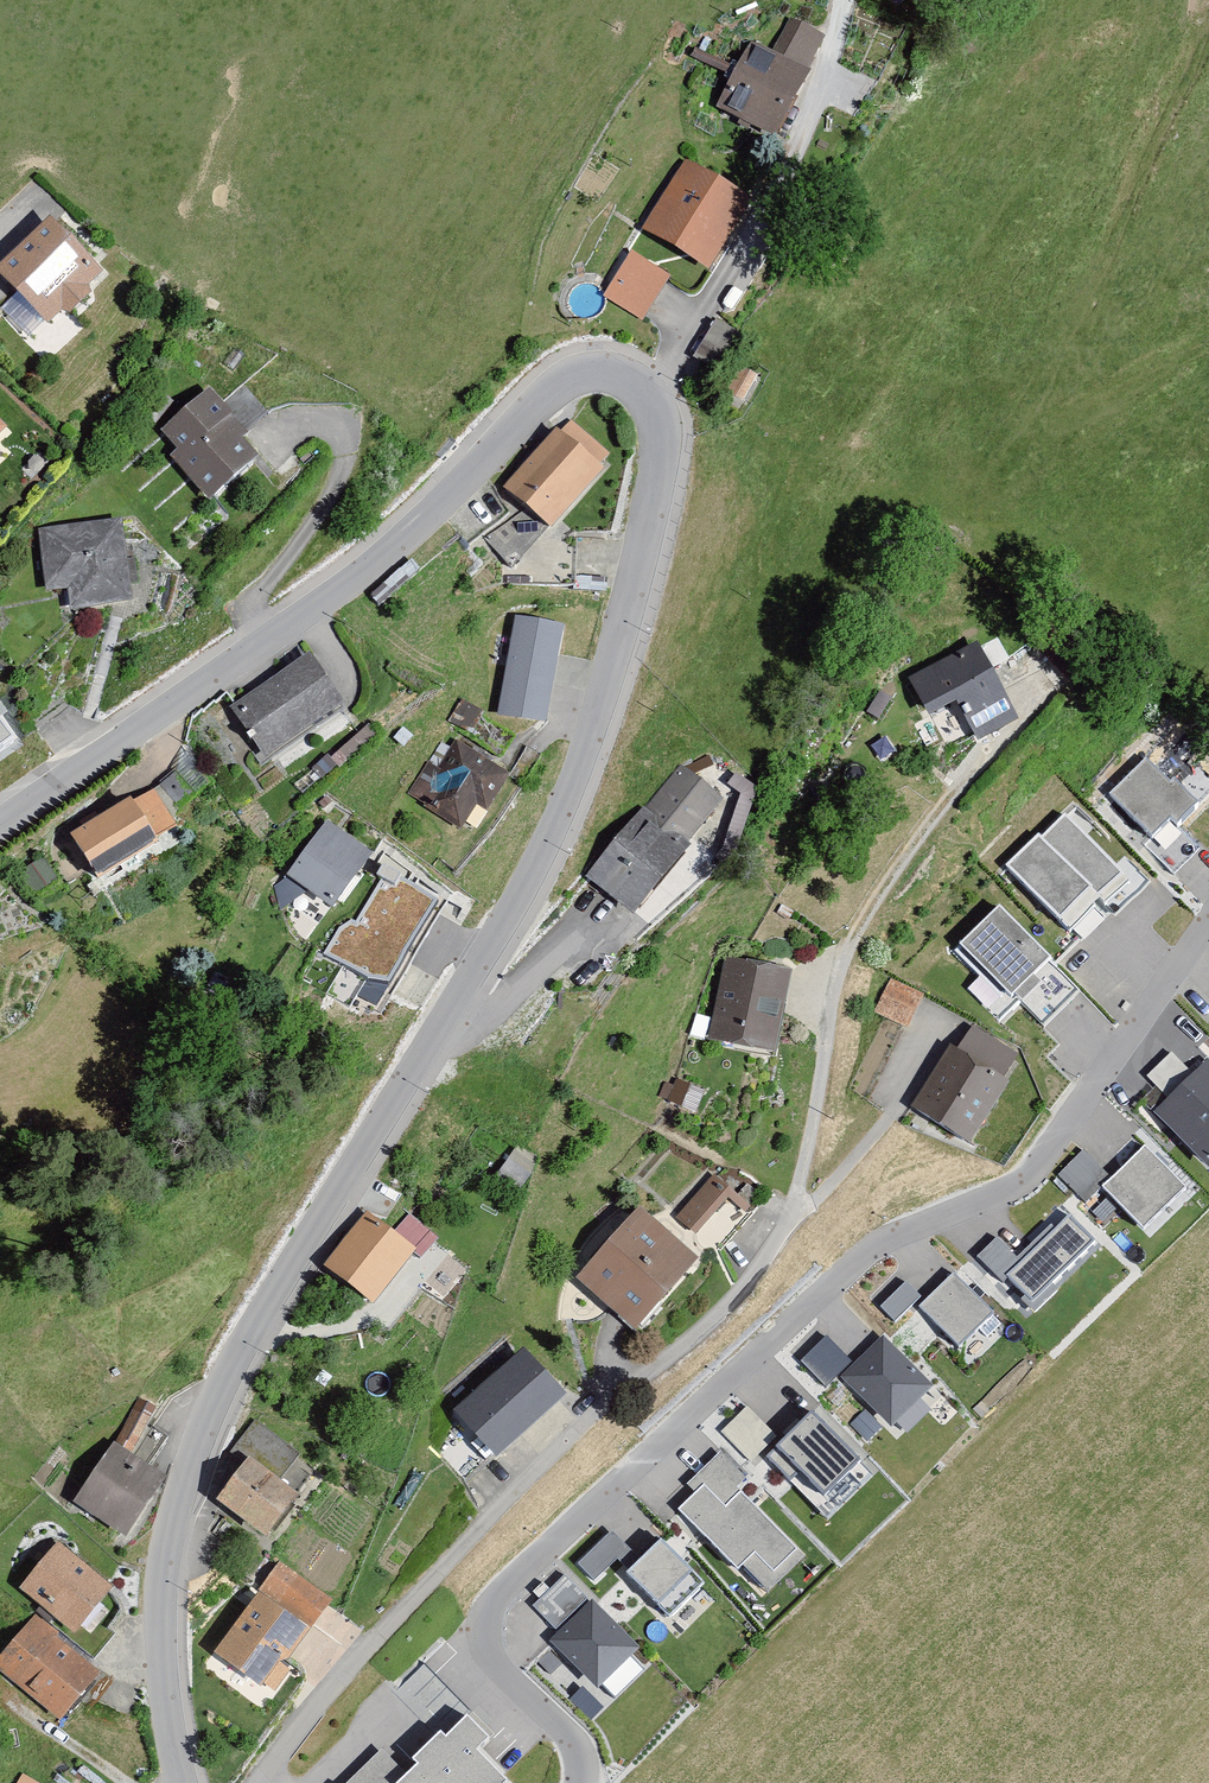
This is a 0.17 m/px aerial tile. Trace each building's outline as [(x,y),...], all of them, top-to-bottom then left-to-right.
[(821,49),(783,29),(769,58),(751,48),(710,126),(769,157),(808,82),(804,80),(821,49)] [(752,208),(683,169),(639,245),(708,284),(752,208)] [(48,226),(0,273),(0,286),(47,332),(62,317),(69,323),(91,301),(84,294),(100,278),(48,226)] [(668,285),(629,262),(604,305),(643,327),(668,285)] [(722,315),(704,350),(731,364),(749,329),(722,315)] [(245,438),(206,395),(160,436),(176,453),(170,459),(210,503),(256,461),(239,443),(245,438)] [(608,459),(570,426),(561,437),(556,432),(501,495),(548,536),(602,474),(598,470),(608,459)] [(122,523),(37,533),(44,596),(67,593),(69,614),(131,607),(122,523)] [(557,629),(515,623),(510,662),(498,660),(495,684),(507,685),(502,719),(544,724),(557,629)] [(927,712),(958,697),(978,738),(1011,722),(976,651),(912,682),(927,712)] [(339,706),(303,658),(230,711),(266,759),(339,706)] [(13,734),(0,716),(0,744),(13,734)] [(509,779),(454,745),(438,772),(427,765),(409,794),(463,827),(475,808),(487,815),(509,779)] [(1145,758),(1107,792),(1151,840),(1171,821),(1179,830),(1201,809),(1174,781),(1170,785),(1145,758)] [(721,804),(674,768),(586,881),(632,917),(721,804)] [(173,830),(152,796),(134,806),(132,802),(70,840),(97,884),(118,871),(117,869),(156,846),(153,841),(173,830)] [(1038,836),(1004,868),(1059,925),(1091,894),(1097,901),(1121,879),(1065,820),(1043,841),(1038,836)] [(371,858),(321,825),(285,880),(335,913),(371,858)] [(57,883),(41,860),(18,876),(33,899),(57,883)] [(350,955),(419,983),(433,951),(426,948),(439,917),(451,922),(460,901),(396,875),(375,927),(364,922),(350,955)] [(960,948),(1009,1000),(1015,998),(1041,1025),(1076,993),(998,912),(960,948)] [(786,974),(722,962),(708,1042),(771,1053),(786,974)] [(918,999),(886,986),(872,1019),(904,1032),(918,999)] [(1020,1056),(972,1029),(958,1054),(948,1048),(911,1114),(976,1151),(1012,1087),(1005,1083),(1020,1056)] [(1171,1054),(1147,1078),(1169,1099),(1153,1115),(1208,1172),(1208,1063),(1206,1061),(1192,1075),(1171,1054)] [(692,1093),(676,1089),(671,1107),(688,1111),(692,1093)] [(512,1144),(501,1169),(527,1180),(538,1155),(512,1144)] [(1082,1153),(1056,1179),(1084,1207),(1100,1191),(1144,1234),(1187,1192),(1144,1149),(1111,1182),(1082,1153)] [(729,1195),(709,1179),(676,1220),(696,1236),(729,1195)] [(696,1260),(637,1212),(576,1286),(635,1334),(696,1260)] [(394,1234),(369,1213),(326,1266),(372,1302),(413,1252),(421,1259),(438,1238),(410,1215),(394,1234)] [(996,1240),(977,1259),(1003,1285),(1008,1280),(1034,1306),(1096,1244),(1069,1218),(1022,1265),(996,1240)] [(954,1275),(919,1308),(959,1349),(994,1316),(954,1275)] [(905,1283),(880,1308),(895,1323),(920,1298),(905,1283)] [(883,1337),(840,1379),(893,1432),(936,1391),(883,1337)] [(828,1338),(801,1363),(826,1388),(852,1363),(828,1338)] [(558,1401),(521,1358),(455,1415),(493,1458),(558,1401)] [(115,1442),(114,1441),(74,1502),(126,1535),(165,1474),(131,1452),(156,1407),(139,1398),(115,1442)] [(864,1406),(846,1418),(859,1436),(877,1424),(864,1406)] [(746,1407),(721,1431),(751,1461),(775,1437),(746,1407)] [(811,1414),(766,1458),(791,1484),(799,1476),(825,1501),(861,1465),(811,1414)] [(225,1462),(237,1471),(213,1504),(265,1542),(298,1498),(277,1482),(295,1457),(252,1425),(225,1462)] [(721,1454),(687,1487),(694,1494),(676,1512),(736,1574),(742,1569),(768,1596),(805,1561),(737,1489),(746,1480),(721,1454)] [(611,1532),(576,1564),(595,1584),(616,1564),(669,1621),(705,1588),(659,1538),(636,1559),(611,1532)] [(58,1546),(19,1593),(73,1636),(111,1590),(58,1546)] [(330,1600),(277,1564),(212,1657),(262,1691),(266,1686),(276,1693),(291,1671),(283,1666),(330,1600)] [(533,1606),(557,1630),(589,1599),(565,1575),(533,1606)] [(592,1602),(549,1643),(597,1692),(602,1687),(615,1701),(645,1672),(634,1661),(642,1653),(592,1602)] [(60,1724),(99,1676),(31,1621),(0,1660),(0,1676),(60,1724)] [(407,1782),(503,1782),(478,1758),(492,1745),(466,1719),(446,1740),(441,1736),(414,1763),(421,1769),(412,1778),(407,1782)] [(412,1778),(382,1748),(348,1782),(407,1782),(412,1778)]
